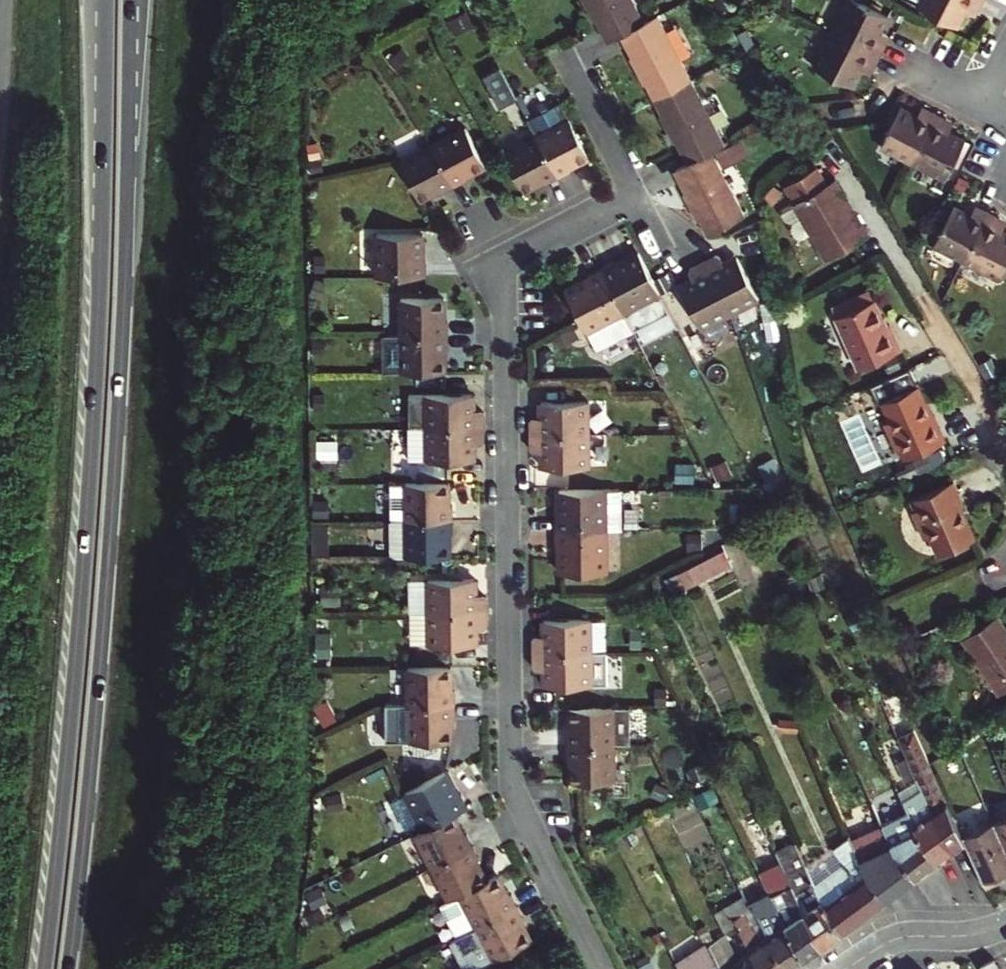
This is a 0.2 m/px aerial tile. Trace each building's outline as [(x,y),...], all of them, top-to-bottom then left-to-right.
[(598,21),(600,20),(612,43),(626,36),(637,58),(635,59),(657,101),(695,82),(661,17),(647,24),(635,0),(587,0),(598,21)] [(873,0),(849,0),(836,27),(885,52),(891,39),(882,34),(885,26),(894,10),(873,0)] [(981,7),(985,0),(921,0),(918,6),(959,26),(967,10),(971,2),(981,7)] [(981,7),(971,2),(967,10),(977,15),(981,7)] [(895,32),(885,26),(882,34),(891,39),(895,32)] [(878,65),(885,52),(836,27),(817,65),(855,85),(864,69),(868,60),(878,65)] [(874,74),(878,65),(868,60),(864,69),(874,74)] [(504,67),(492,72),(505,101),(517,96),(504,67)] [(695,82),(657,101),(679,144),(681,143),(693,165),(679,172),(691,195),(690,196),(712,237),(749,218),(715,153),(728,146),(695,82)] [(927,104),(922,113),(904,104),(883,144),(915,161),(941,111),(927,104)] [(952,180),(972,141),(956,132),(948,128),(953,117),(941,111),(915,161),(952,180)] [(956,132),(961,122),(953,117),(948,128),(956,132)] [(571,119),(538,136),(560,177),(572,171),(570,167),(591,157),(571,119)] [(434,145),(456,187),(468,180),(466,177),(487,166),(467,128),(434,145)] [(538,136),(505,153),(508,159),(525,191),(545,180),(547,184),(560,177),(538,136)] [(401,162),(421,200),(441,190),(443,193),(456,187),(434,145),(401,162)] [(802,181),(812,198),(805,202),(812,214),(803,219),(801,226),(805,233),(811,243),(818,245),(826,240),(837,258),(878,234),(846,177),(839,181),(830,165),(802,181)] [(812,214),(805,202),(791,209),(796,217),(803,219),(812,214)] [(979,206),(973,217),(955,208),(936,247),(966,263),(992,213),(979,206)] [(1005,277),(1005,234),(999,231),(1004,219),(992,213),(966,263),(1004,282),(1005,277)] [(425,234),(379,235),(379,277),(428,276),(428,261),(425,261),(425,234)] [(602,268),(625,312),(662,293),(640,252),(617,264),(615,261),(602,268)] [(710,266),(736,318),(765,304),(744,261),(730,268),(726,261),(723,260),(710,266)] [(708,333),(736,318),(710,266),(697,272),(696,276),(700,284),(686,291),(708,333)] [(582,319),(588,331),(597,348),(634,329),(625,312),(602,268),(589,275),(590,278),(567,290),(582,319)] [(888,319),(876,291),(838,309),(859,361),(904,341),(893,317),(888,319)] [(446,299),(403,299),(404,336),(451,335),(451,321),(447,321),(446,299)] [(451,335),(404,336),(404,373),(447,373),(447,350),(451,350),(451,335)] [(1005,366),(1004,356),(989,358),(990,369),(1005,366)] [(892,408),(903,435),(907,433),(915,451),(959,432),(945,402),(941,403),(930,378),(895,393),(899,405),(892,408)] [(413,428),(487,427),(487,413),(484,410),(476,410),(475,395),(413,396),(413,428)] [(591,434),(591,402),(543,402),(543,418),(535,418),(532,421),(532,435),(591,434)] [(487,427),(413,428),(414,461),(429,460),(476,460),(476,445),(484,445),(487,442),(487,427)] [(592,466),(591,434),(532,435),(532,449),(535,452),(544,452),(544,467),(592,466)] [(930,540),(936,554),(973,538),(960,508),(964,506),(953,479),(909,497),(915,512),(911,513),(923,543),(930,540)] [(453,483),(395,484),(396,521),(457,520),(457,506),(453,506),(453,483)] [(581,490),(561,490),(561,517),(558,517),(559,531),(608,531),(607,489),(581,490)] [(457,520),(396,521),(396,558),(433,557),(454,557),(453,534),(458,534),(457,520)] [(608,531),(559,531),(559,546),(562,546),(562,573),(609,572),(608,531)] [(670,574),(678,592),(736,565),(728,547),(670,574)] [(430,580),(431,613),(490,612),(490,598),(487,595),(478,595),(478,579),(430,580)] [(412,581),(412,613),(431,613),(430,580),(412,581)] [(490,612),(431,613),(431,645),(479,645),(479,629),(487,629),(490,626),(490,612)] [(413,645),(431,645),(431,613),(412,613),(413,645)] [(992,613),(956,638),(993,694),(1005,686),(1005,636),(992,613)] [(536,653),(594,652),(594,620),(546,620),(546,636),(538,636),(535,639),(536,653)] [(609,652),(594,652),(536,653),(536,667),(539,670),(547,670),(547,686),(595,685),(610,684),(609,652)] [(456,668),(412,668),(413,705),(460,705),(460,691),(456,691),(456,668)] [(460,705),(413,705),(414,742),(457,742),(456,719),(460,719),(460,705)] [(631,707),(571,708),(572,731),(568,731),(568,745),(615,744),(631,744),(631,707)] [(900,744),(908,762),(919,785),(936,825),(955,852),(968,842),(962,828),(958,820),(937,772),(931,758),(920,735),(900,744)] [(615,744),(568,745),(568,759),(572,759),(572,782),(616,781),(615,744)] [(451,771),(410,792),(429,829),(457,815),(473,807),(466,793),(463,794),(451,771)] [(919,785),(903,797),(908,809),(920,835),(941,862),(955,852),(936,825),(919,785)] [(992,814),(1005,844),(1005,808),(992,814)] [(908,809),(899,815),(912,843),(899,853),(918,880),(941,862),(920,835),(908,809)] [(962,828),(968,842),(985,880),(1003,872),(1000,866),(1005,863),(1005,844),(992,814),(969,825),(962,828)] [(429,829),(418,835),(435,868),(477,846),(471,834),(467,835),(457,815),(429,829)] [(969,825),(965,818),(958,820),(962,828),(969,825)] [(881,848),(891,844),(883,824),(858,834),(863,849),(879,843),(881,848)] [(808,857),(799,836),(779,850),(824,947),(845,933),(848,931),(830,905),(821,885),(818,877),(808,857)] [(859,850),(853,836),(844,840),(850,853),(859,850)] [(477,846),(435,868),(452,901),(463,895),(470,891),(491,881),(480,860),(484,859),(477,846)] [(766,858),(781,891),(777,894),(806,959),(824,947),(779,850),(766,858)] [(903,890),(918,880),(899,853),(870,875),(889,901),(903,890)] [(826,874),(817,854),(808,857),(818,877),(826,874)] [(821,885),(830,905),(848,931),(889,901),(870,875),(862,857),(821,885)] [(753,907),(755,905),(788,968),(792,968),(806,959),(777,894),(775,892),(764,898),(745,859),(732,865),(753,907)] [(452,901),(448,903),(465,935),(480,928),(522,906),(516,894),(512,895),(502,875),(491,881),(470,891),(463,895),(452,901)] [(753,907),(737,916),(755,951),(764,968),(788,968),(755,905),(753,907)] [(522,906),(480,928),(497,961),(535,941),(525,921),(528,919),(522,906)] [(723,938),(713,945),(725,968),(764,968),(755,951),(735,964),(723,938)] [(704,951),(713,968),(725,968),(713,945),(704,951)] [(995,956),(978,965),(981,968),(1002,968),(995,956)]
